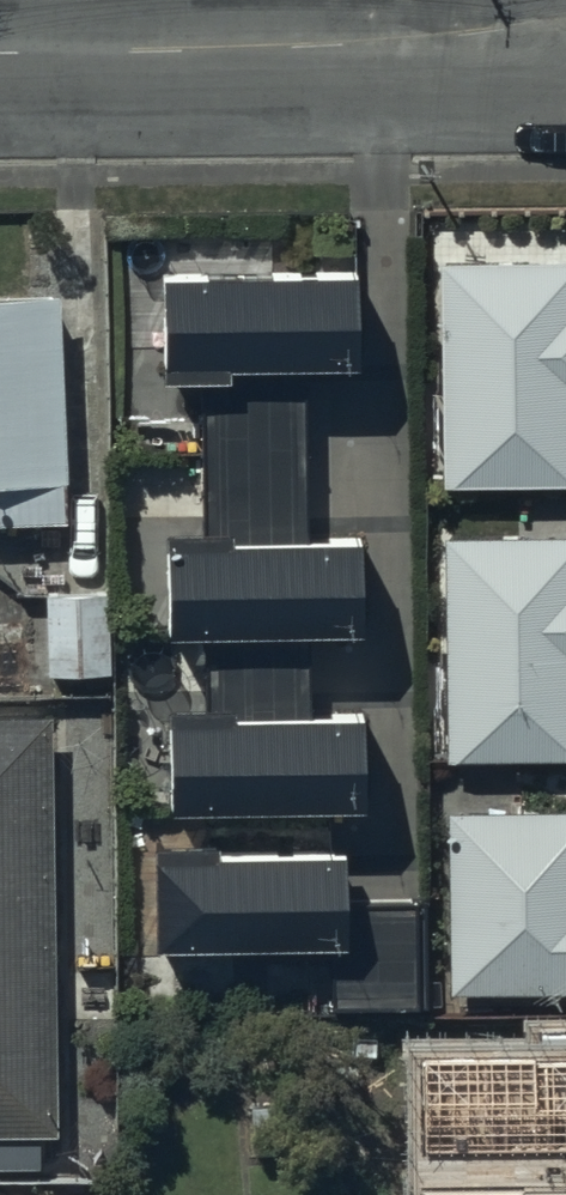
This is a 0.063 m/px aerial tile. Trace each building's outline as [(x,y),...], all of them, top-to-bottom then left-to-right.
[(439,256),(440,482),(565,482),(565,255),(439,256)] [(354,263),(160,267),(162,368),(226,367),(226,357),(356,354),(354,263)] [(0,290),(0,517),(66,514),(56,287),(0,290)] [(164,523),(166,625),(360,621),(358,529),(228,532),(228,522),(164,523)] [(442,531),(444,758),(565,757),(565,531),(442,531)] [(108,590),(45,593),(48,671),(111,668),(108,590)] [(166,697),(168,799),(362,795),(360,703),(230,706),(230,696),(166,697)] [(0,711),(0,1164),(40,1163),(40,1131),(58,1131),(50,710),(0,711)] [(445,807),(448,989),(565,987),(565,805),(445,807)] [(152,837),(154,939),(348,935),(346,844),(216,846),(216,836),(152,837)] [(544,1032),(546,1119),(565,1119),(565,1032),(544,1032)]
